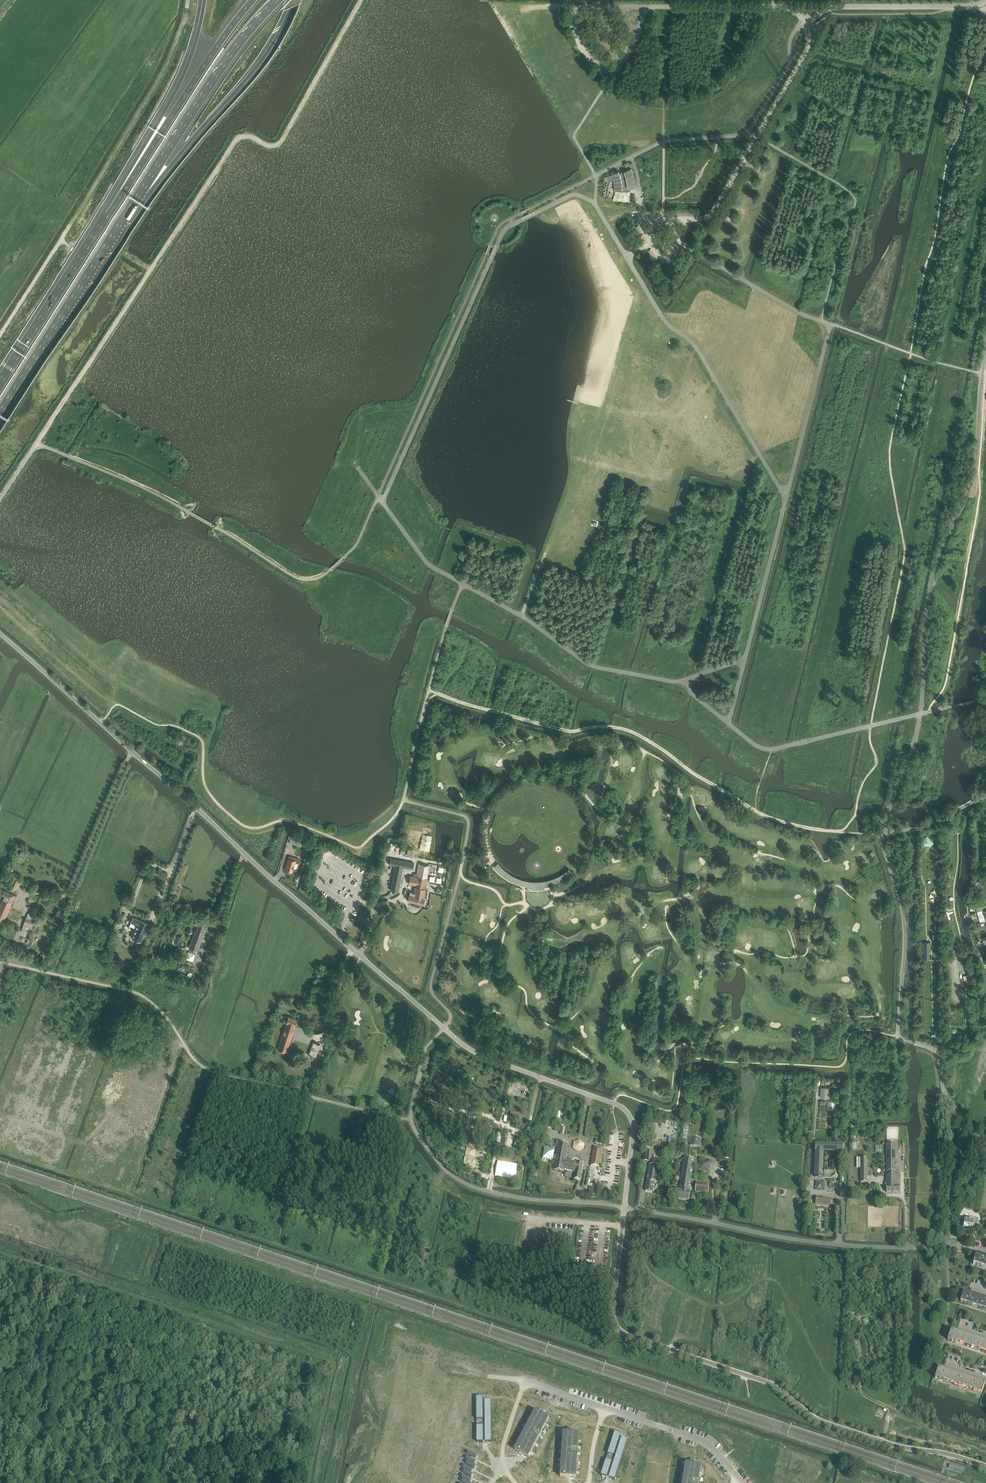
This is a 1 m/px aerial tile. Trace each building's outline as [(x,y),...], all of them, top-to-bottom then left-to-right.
[(621,173),(620,173),(618,171),(611,175),(612,178),(613,181),(614,184),(614,187),(614,190),(628,191),(628,188),(635,188),(635,183),(634,178),(633,173),(631,168),(623,172),(622,172),(621,172),(621,173)] [(929,847),(934,842),(928,836),(922,841),(929,847)] [(302,840),(291,837),(289,842),(293,844),(293,842),(300,845),(302,840)] [(421,851),(430,852),(431,840),(423,839),(421,851)] [(21,851),(17,860),(23,862),(27,853),(21,851)] [(299,859),(289,856),(288,858),(285,870),(292,872),(295,862),(298,863),(299,859)] [(398,892),(403,867),(412,869),(414,863),(391,858),(390,865),(395,866),(390,890),(398,892)] [(186,872),(189,865),(184,864),(176,885),(184,887),(187,878),(184,877),(186,872)] [(419,864),(417,877),(410,876),(409,884),(415,885),(414,893),(410,892),(408,900),(423,904),(424,899),(426,888),(425,888),(429,866),(419,864)] [(14,891),(19,881),(14,879),(9,889),(14,891)] [(3,890),(1,895),(5,896),(0,906),(0,926),(1,927),(15,895),(3,890)] [(133,917),(130,922),(137,925),(132,938),(141,942),(149,923),(140,919),(139,920),(133,917)] [(26,918),(21,931),(29,934),(26,943),(28,944),(32,935),(35,926),(38,927),(39,924),(32,922),(33,920),(26,918)] [(189,947),(198,951),(204,932),(205,933),(206,932),(207,930),(206,929),(208,922),(197,918),(194,924),(197,925),(189,947)] [(980,931),(985,929),(985,926),(985,925),(973,929),(975,933),(980,931)] [(186,959),(193,961),(196,953),(188,951),(186,959)] [(277,1050),(287,1053),(295,1025),(296,1025),(297,1023),(296,1023),(297,1019),(288,1016),(285,1027),(284,1027),(283,1029),(284,1029),(277,1050)] [(309,1054),(316,1057),(321,1044),(314,1041),(309,1054)] [(821,1088),(821,1098),(828,1098),(829,1088),(821,1088)] [(696,1136),(688,1135),(689,1126),(684,1126),(682,1146),(687,1146),(688,1142),(691,1142),(690,1146),(700,1147),(701,1139),(695,1138),(696,1136)] [(574,1150),(584,1151),(585,1142),(575,1141),(574,1150)] [(559,1143),(554,1170),(564,1172),(564,1170),(576,1172),(574,1179),(580,1180),(583,1163),(566,1160),(569,1144),(559,1143)] [(815,1143),(815,1152),(816,1152),(815,1177),(822,1178),(822,1177),(824,1177),(824,1178),(837,1179),(837,1178),(838,1162),(833,1162),(832,1168),(825,1168),(825,1169),(823,1169),(823,1152),(843,1153),(843,1144),(815,1143)] [(886,1144),(886,1172),(896,1172),(896,1187),(886,1187),(887,1193),(899,1193),(899,1187),(899,1178),(901,1178),(901,1172),(897,1172),(897,1170),(896,1170),(896,1144),(886,1144)] [(591,1166),(599,1168),(603,1148),(594,1147),(591,1166)] [(465,1156),(463,1166),(483,1169),(485,1160),(465,1156)] [(861,1158),(856,1158),(856,1168),(861,1168),(861,1183),(867,1183),(867,1173),(867,1158),(861,1158)] [(710,1162),(699,1161),(698,1171),(709,1173),(710,1162)] [(679,1189),(690,1191),(691,1190),(691,1188),(690,1187),(693,1165),(683,1164),(680,1189),(679,1189)] [(650,1165),(645,1191),(653,1192),(654,1187),(655,1186),(655,1183),(656,1183),(659,1166),(650,1165)] [(886,1186),(886,1187),(896,1187),(896,1172),(886,1172),(887,1183),(885,1183),(885,1186),(886,1186)] [(826,1181),(816,1181),(816,1190),(825,1191),(826,1181)] [(676,1189),(675,1199),(689,1201),(690,1191),(679,1189),(676,1189)] [(831,1207),(832,1199),(817,1197),(815,1205),(831,1207)] [(962,1222),(961,1226),(964,1226),(963,1228),(972,1230),(972,1227),(974,1227),(974,1224),(977,1224),(981,1225),(981,1222),(978,1222),(978,1219),(973,1218),(973,1221),(969,1220),(969,1221),(965,1220),(964,1222),(962,1222)] [(984,1268),(985,1268),(985,1258),(985,1257),(983,1256),(983,1257),(976,1255),(973,1264),(984,1268)] [(960,1302),(965,1304),(976,1307),(979,1298),(973,1296),(973,1295),(970,1294),(970,1295),(963,1293),(960,1302)] [(979,1298),(976,1307),(985,1311),(985,1299),(985,1300),(979,1298)] [(957,1333),(951,1331),(948,1340),(963,1345),(966,1336),(960,1334),(960,1333),(958,1332),(957,1333)] [(973,1338),(966,1336),(963,1345),(978,1350),(982,1341),(976,1339),(976,1338),(973,1337),(973,1338)] [(945,1371),(938,1369),(935,1378),(950,1383),(953,1374),(948,1372),(948,1371),(945,1370),(945,1371)] [(960,1376),(953,1374),(950,1383),(966,1389),(969,1379),(963,1377),(963,1376),(960,1375),(960,1376)] [(981,1394),(985,1384),(978,1382),(978,1381),(975,1380),(975,1381),(969,1379),(966,1389),(981,1394)] [(535,1411),(515,1450),(529,1457),(549,1418),(535,1411)] [(563,1432),(560,1477),(576,1478),(579,1433),(563,1432)] [(615,1433),(601,1475),(607,1477),(621,1435),(615,1433)] [(622,1438),(609,1478),(615,1480),(628,1440),(622,1438)] [(682,1482),(699,1482),(702,1466),(686,1463),(682,1482)] [(963,1473),(964,1470),(950,1465),(948,1469),(963,1473)]
